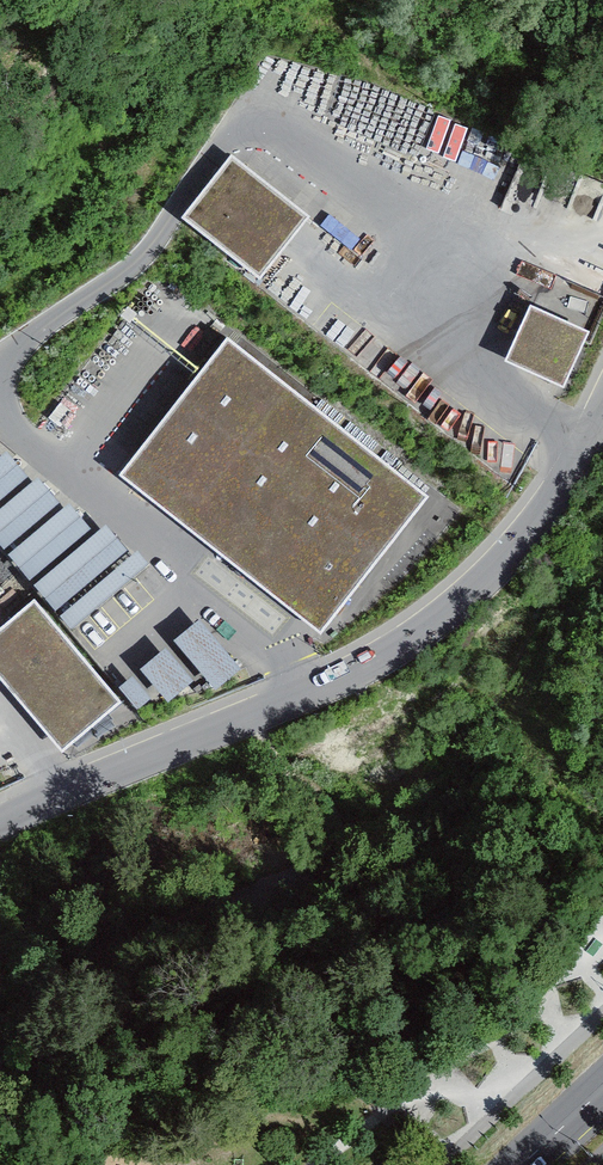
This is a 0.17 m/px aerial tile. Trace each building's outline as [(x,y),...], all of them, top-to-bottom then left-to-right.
[(185,214),(260,274),(305,218),(231,158),(185,214)] [(508,361),(565,387),(590,334),(533,307),(508,361)] [(227,339),(121,473),(322,631),(428,497),(227,339)] [(0,457),(0,500),(27,477),(6,452),(0,457)] [(38,479),(0,510),(0,544),(4,549),(59,503),(38,479)] [(91,529),(69,504),(10,555),(31,580),(91,529)] [(127,551),(105,525),(34,585),(56,611),(127,551)] [(60,617),(70,629),(75,625),(145,566),(148,564),(138,552),(60,617)] [(65,751),(122,703),(35,600),(0,630),(0,674),(65,751)] [(200,620),(174,641),(216,690),(241,668),(200,620)] [(193,681),(166,649),(141,669),(169,702),(193,681)] [(132,679),(120,689),(138,709),(149,699),(132,679)]
